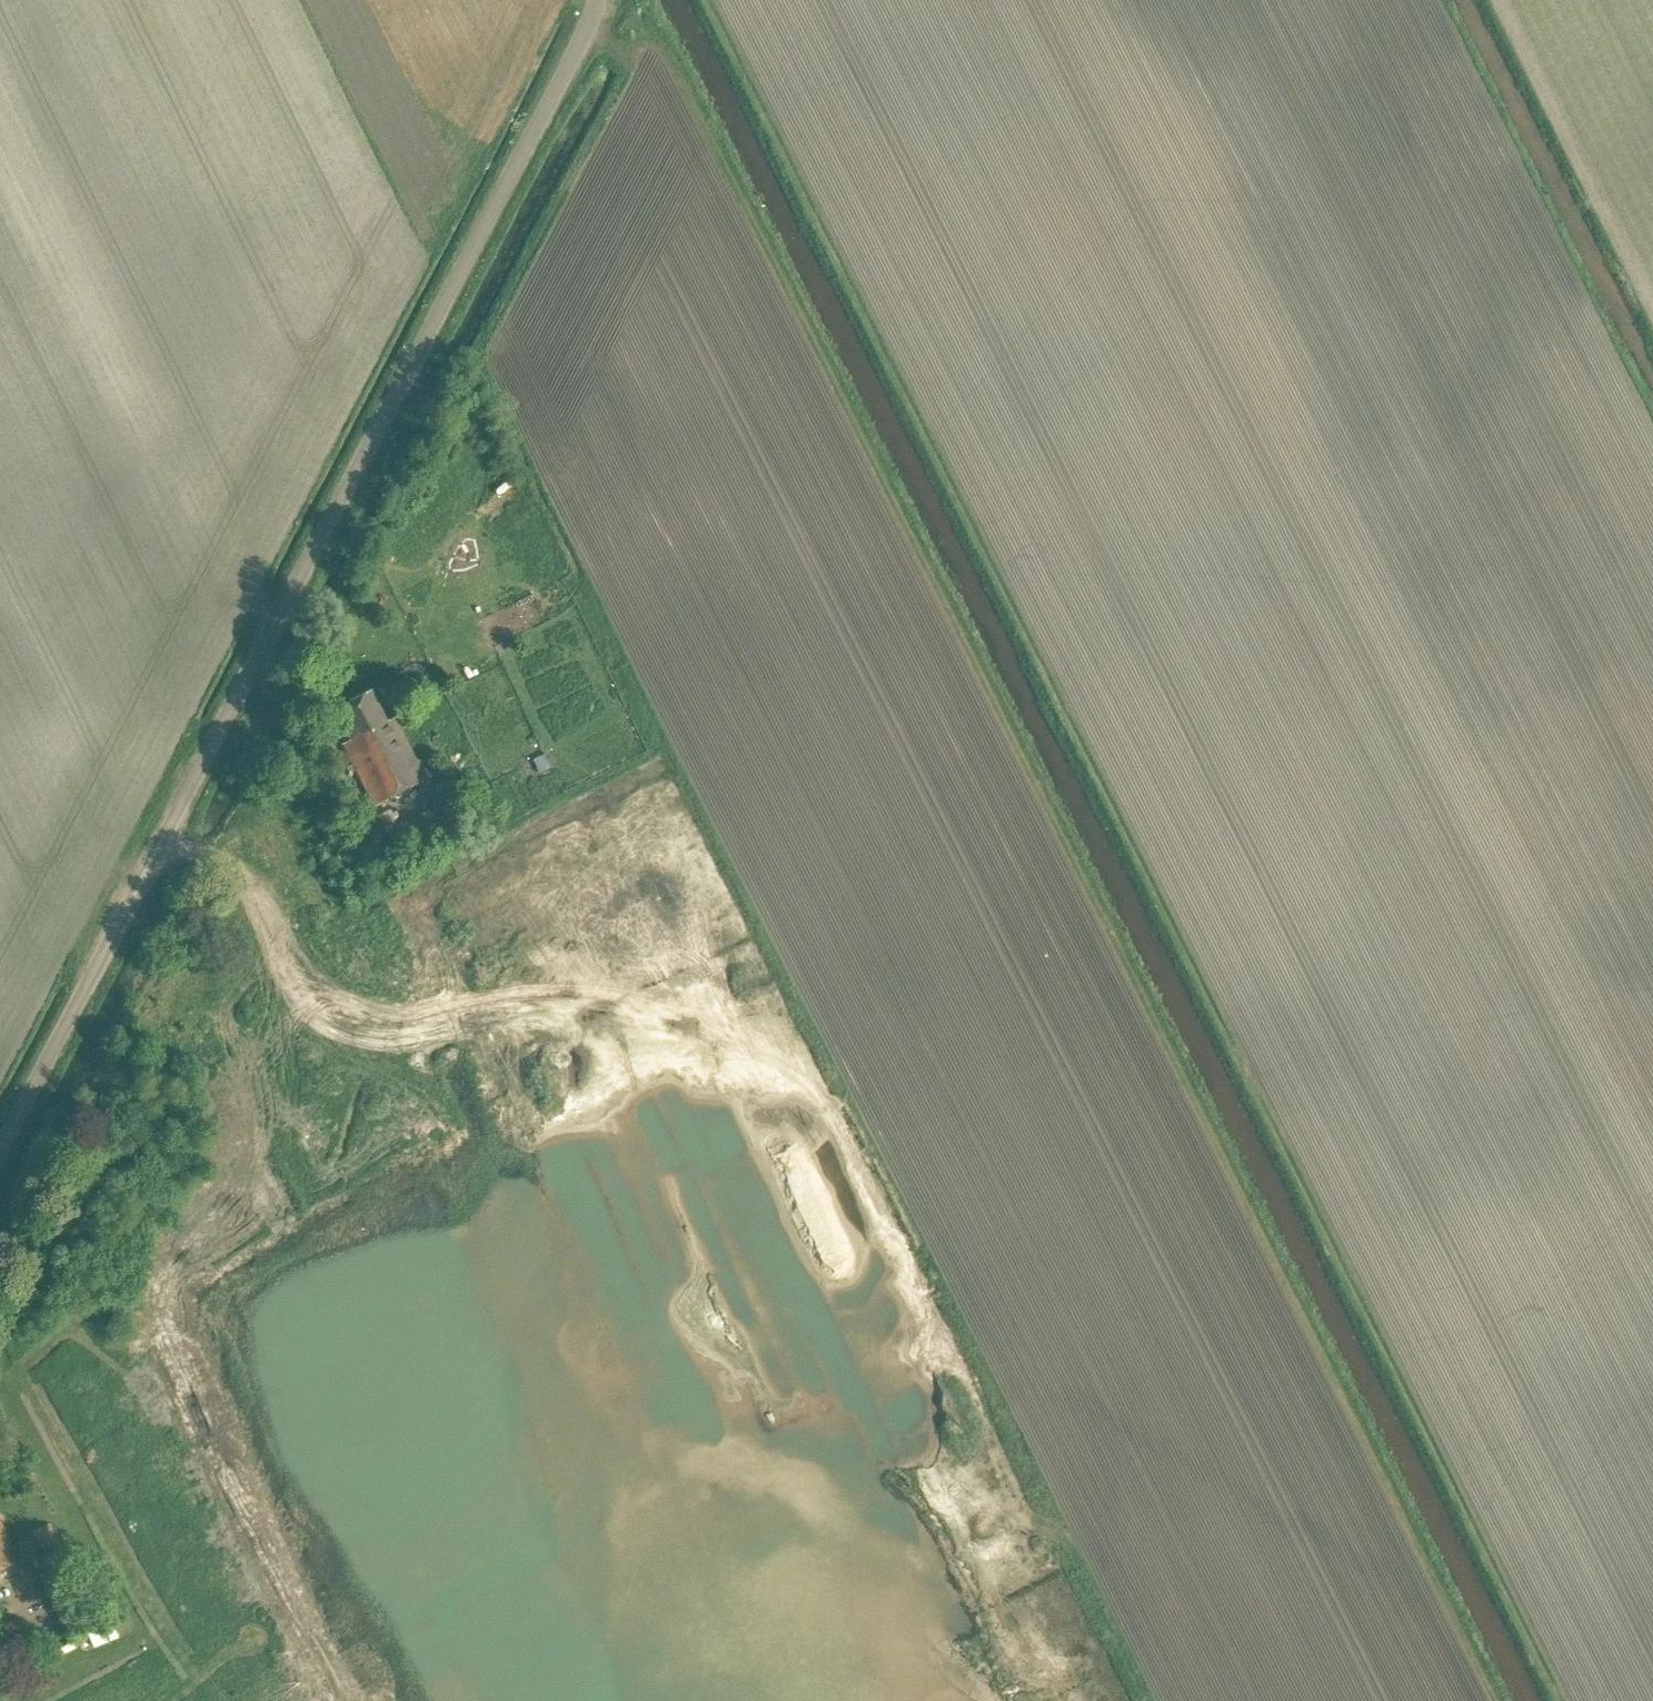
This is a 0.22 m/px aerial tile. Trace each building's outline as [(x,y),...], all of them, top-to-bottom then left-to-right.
[(374,808),(436,771),(428,756),(416,762),(394,719),(386,724),(370,692),(335,710),(351,742),(342,746),(374,808)] [(19,1563),(0,1524),(0,1572),(19,1563)] [(46,1529),(17,1542),(25,1561),(55,1547),(46,1529)] [(60,1629),(85,1618),(71,1589),(47,1601),(60,1629)]
